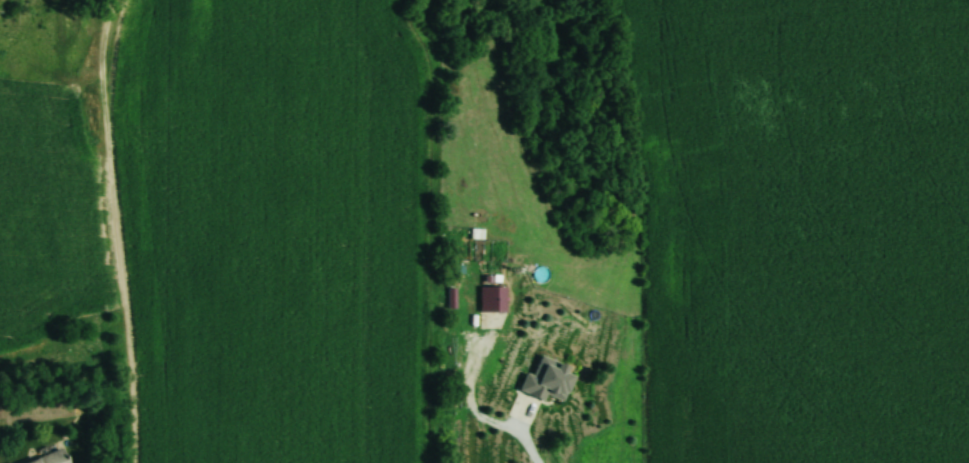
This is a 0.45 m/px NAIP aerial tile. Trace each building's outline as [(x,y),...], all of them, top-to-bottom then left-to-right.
[(503,312),(503,286),(478,286),(478,312),(503,312)] [(559,404),(574,370),(539,355),(530,376),(523,372),(517,386),(559,404)] [(59,447),(66,462),(19,462),(59,447)]
